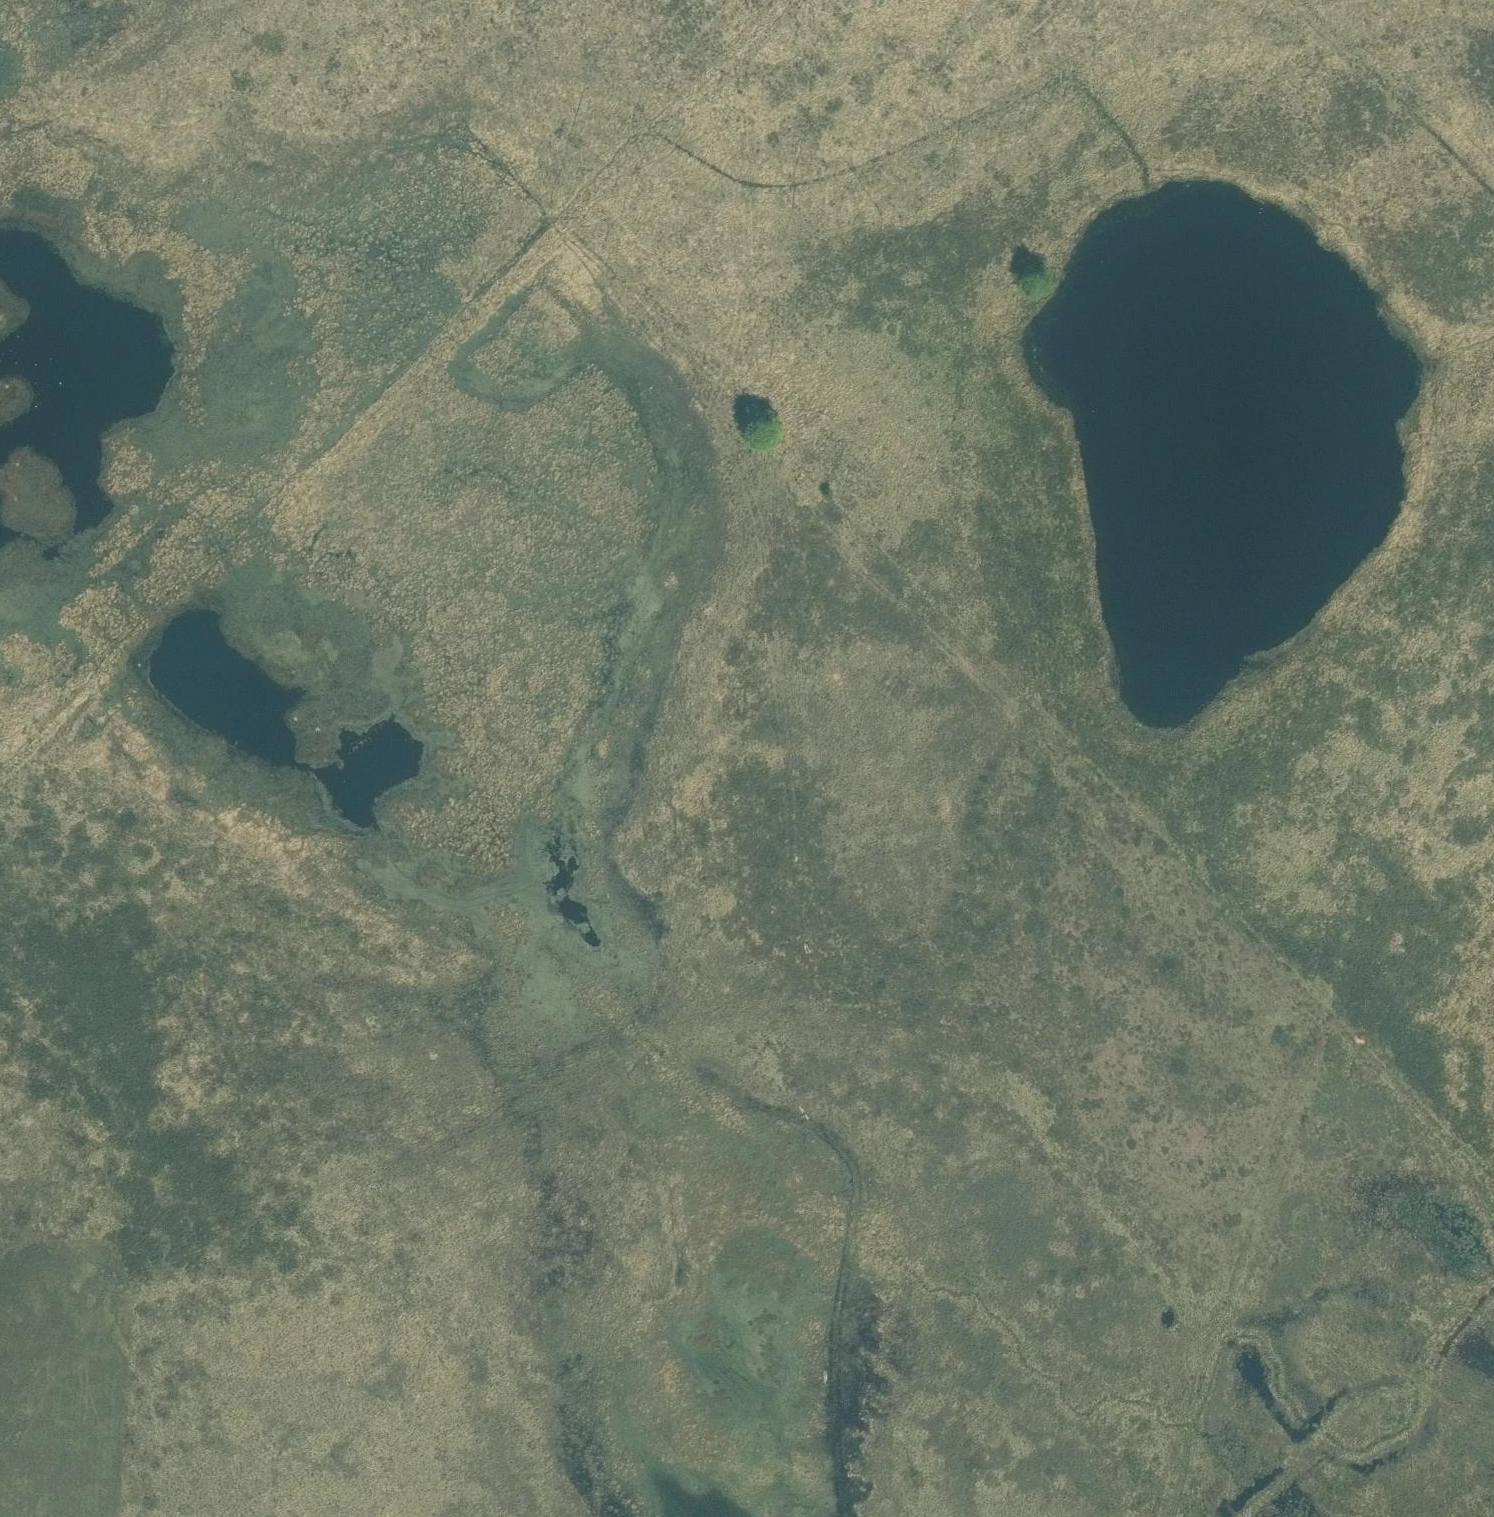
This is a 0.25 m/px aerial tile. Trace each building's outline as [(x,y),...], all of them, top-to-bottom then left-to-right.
[(1179,1516),(1180,1516),(1197,1516),(1204,1511),(1194,1501),(1179,1516)]
